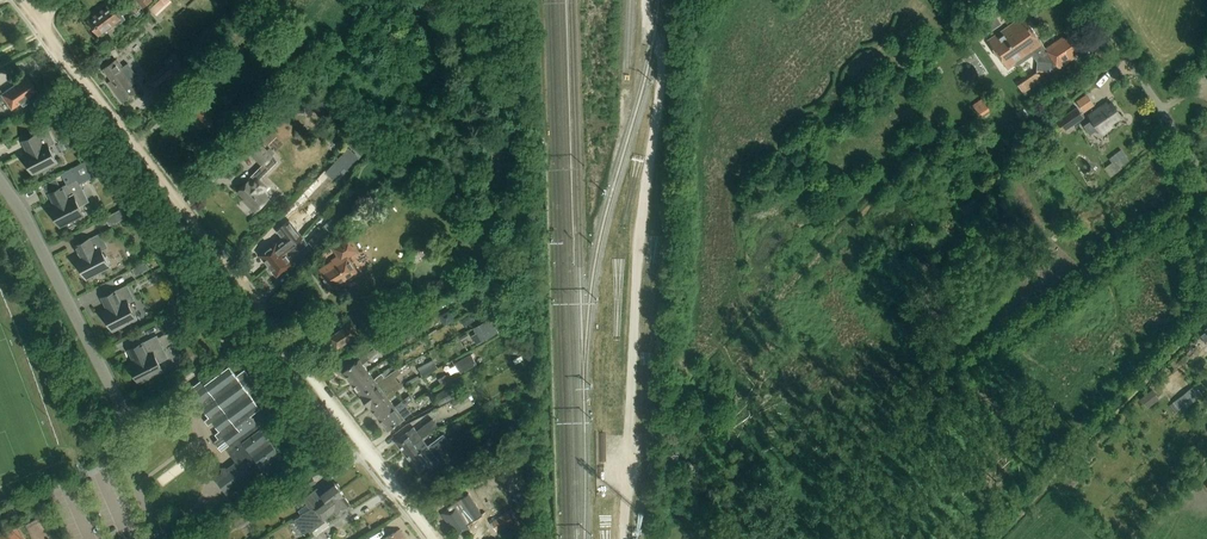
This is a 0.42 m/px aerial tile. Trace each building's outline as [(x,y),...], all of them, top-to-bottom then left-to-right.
[(144,10),(154,2),(153,0),(136,0),(144,10)] [(151,9),(157,16),(168,6),(163,0),(160,0),(151,9)] [(142,14),(135,4),(130,8),(137,18),(142,14)] [(111,5),(89,21),(100,35),(115,23),(117,26),(126,19),(117,6),(114,9),(111,5)] [(1023,16),(988,40),(1008,70),(1026,57),(1027,59),(1029,60),(1030,61),(1031,61),(1033,62),(1035,62),(1036,62),(1038,62),(1037,72),(1050,73),(1051,68),(1054,68),(1057,66),(1058,68),(1072,59),(1070,55),(1077,50),(1068,37),(1065,39),(1063,37),(1045,48),(1023,16)] [(117,59),(104,69),(112,80),(108,83),(123,103),(140,90),(135,83),(138,82),(135,78),(137,76),(128,64),(123,67),(117,59)] [(171,68),(154,82),(159,89),(177,74),(181,80),(191,73),(180,59),(170,67),(171,68)] [(4,99),(11,109),(20,103),(22,106),(29,101),(27,98),(37,91),(26,77),(2,94),(0,90),(0,102),(4,99)] [(1088,92),(1076,99),(1084,111),(1095,104),(1088,92)] [(982,99),(973,105),(981,116),(990,110),(982,99)] [(1089,115),(1092,120),(1084,125),(1090,134),(1098,129),(1102,135),(1114,126),(1112,123),(1121,116),(1112,103),(1108,105),(1107,103),(1089,115)] [(207,128),(208,127),(213,133),(221,126),(217,121),(218,120),(206,105),(196,113),(207,128)] [(1078,107),(1058,120),(1065,130),(1085,117),(1078,107)] [(1029,116),(1024,108),(1019,112),(1024,119),(1029,116)] [(48,128),(22,142),(22,143),(23,142),(29,153),(25,155),(24,154),(23,154),(34,176),(35,175),(34,174),(42,170),(43,171),(49,168),(49,167),(57,163),(57,164),(58,164),(48,144),(53,141),(47,130),(48,129),(48,128)] [(274,156),(261,144),(251,154),(264,167),(274,156)] [(349,148),(337,160),(347,169),(359,157),(349,148)] [(1122,148),(1110,158),(1112,161),(1105,167),(1111,176),(1131,161),(1122,148)] [(491,149),(491,165),(509,165),(509,150),(491,149)] [(55,205),(51,207),(50,206),(61,228),(61,226),(69,222),(69,223),(76,220),(75,219),(83,215),(84,216),(85,216),(79,205),(88,201),(79,185),(105,171),(96,156),(61,174),(67,185),(48,194),(48,195),(50,194),(55,205)] [(255,176),(239,193),(245,199),(244,200),(256,212),(269,198),(262,192),(267,188),(255,176)] [(46,191),(60,185),(57,179),(43,186),(45,189),(46,191)] [(972,199),(963,206),(971,217),(981,210),(972,199)] [(122,209),(106,217),(110,226),(126,218),(122,209)] [(261,255),(269,266),(304,239),(290,220),(277,230),(284,240),(279,244),(277,242),(261,255)] [(325,224),(311,240),(319,248),(333,232),(325,224)] [(101,233),(74,246),(75,247),(76,246),(82,257),(77,259),(77,258),(76,258),(87,280),(88,280),(87,278),(95,274),(96,275),(102,272),(102,271),(110,267),(110,268),(111,268),(101,248),(106,246),(100,234),(101,233)] [(339,257),(319,270),(323,275),(322,275),(331,289),(344,280),(346,283),(360,275),(349,257),(361,250),(352,236),(333,248),(339,257)] [(308,244),(304,239),(269,266),(277,277),(294,263),(290,258),(295,254),(295,255),(305,248),(308,244)] [(146,262),(132,269),(136,276),(150,269),(146,262)] [(127,285),(101,298),(101,299),(102,298),(108,309),(104,311),(103,310),(102,310),(113,332),(114,332),(114,330),(122,326),(122,328),(129,324),(128,323),(136,319),(137,320),(127,300),(132,298),(126,286),(128,285),(127,285)] [(474,310),(466,295),(462,297),(470,312),(474,310)] [(441,315),(446,324),(455,319),(450,310),(441,315)] [(173,314),(159,321),(166,335),(180,328),(173,314)] [(464,327),(476,320),(472,314),(460,320),(464,327)] [(472,335),(477,344),(499,332),(490,317),(473,327),(476,332),(472,335)] [(352,324),(330,338),(338,350),(359,335),(352,324)] [(157,335),(127,350),(128,351),(129,350),(134,361),(130,363),(130,362),(129,363),(140,384),(141,384),(140,383),(148,378),(149,380),(155,376),(154,375),(162,371),(163,372),(164,372),(158,361),(167,357),(156,336),(158,336),(157,335)] [(344,373),(353,385),(369,372),(363,365),(371,359),(371,358),(377,353),(374,350),(368,354),(360,360),(344,373)] [(471,352),(456,361),(462,371),(478,362),(471,352)] [(425,375),(436,370),(433,364),(422,369),(425,375)] [(208,425),(212,422),(219,431),(215,434),(219,439),(215,441),(222,450),(226,448),(236,461),(228,468),(222,467),(222,472),(214,478),(228,496),(249,480),(252,483),(257,480),(254,477),(263,470),(267,475),(286,461),(251,415),(261,407),(250,394),(258,388),(245,369),(237,375),(229,365),(206,383),(203,379),(189,390),(209,417),(205,420),(208,425)] [(353,385),(362,396),(392,373),(389,369),(383,374),(382,374),(375,380),(369,372),(353,385)] [(451,383),(443,370),(437,373),(444,386),(451,383)] [(362,396),(370,407),(386,395),(381,388),(389,382),(395,377),(392,373),(362,396)] [(1196,385),(1174,402),(1181,411),(1203,394),(1196,385)] [(370,407),(379,420),(396,407),(390,400),(398,394),(394,389),(386,395),(370,407)] [(455,398),(456,400),(464,396),(461,390),(454,394),(451,389),(437,397),(441,405),(455,398)] [(1158,397),(1153,390),(1141,399),(1145,405),(1158,397)] [(464,396),(456,400),(455,401),(458,407),(473,399),(470,393),(464,396)] [(398,411),(396,407),(379,420),(388,431),(405,419),(404,419),(412,413),(406,405),(413,400),(410,396),(403,401),(406,405),(398,411)] [(395,440),(404,452),(405,450),(422,437),(438,425),(432,418),(416,430),(413,426),(395,440)] [(485,424),(468,433),(473,441),(489,432),(485,424)] [(438,446),(447,440),(442,434),(427,445),(422,437),(405,450),(414,462),(414,463),(434,448),(435,448),(438,446)] [(434,448),(414,463),(414,462),(412,463),(421,474),(439,460),(437,458),(452,447),(447,440),(438,446),(435,448),(434,448)] [(313,475),(284,492),(289,500),(318,483),(313,475)] [(301,514),(303,513),(316,506),(325,498),(326,500),(341,489),(334,480),(321,491),(318,487),(304,497),(308,503),(299,510),(301,514)] [(346,495),(341,489),(326,500),(325,498),(316,506),(303,513),(301,514),(310,529),(335,511),(337,514),(351,503),(345,496),(346,495)] [(458,501),(441,512),(450,526),(453,523),(460,532),(477,521),(471,511),(466,514),(458,501)] [(508,512),(492,523),(498,531),(503,537),(518,527),(508,512)] [(249,519),(245,513),(233,520),(237,527),(249,519)] [(383,538),(407,538),(401,528),(389,536),(383,538)]
